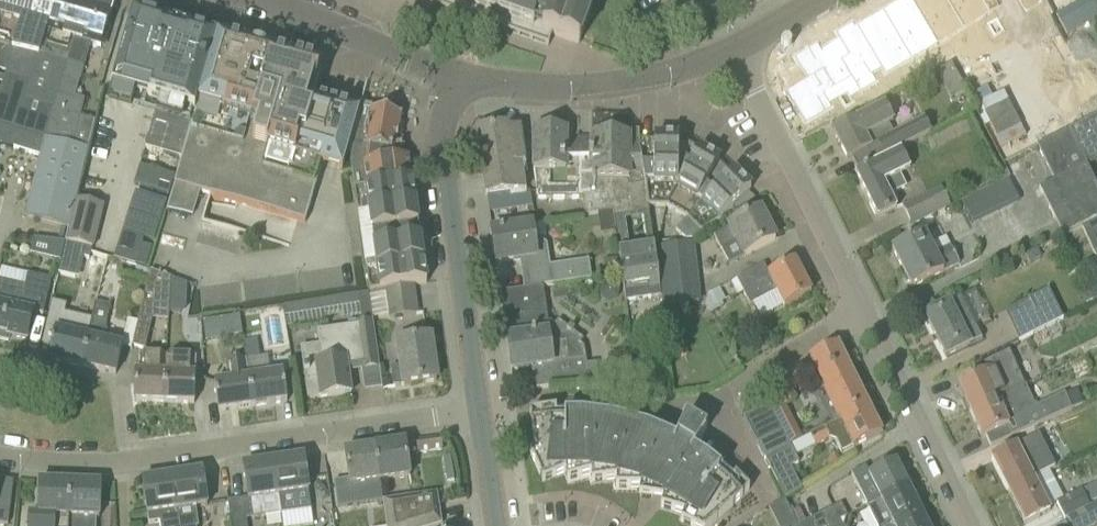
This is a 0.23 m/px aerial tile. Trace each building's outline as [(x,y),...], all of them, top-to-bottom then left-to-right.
[(113,9),(84,0),(42,0),(41,1),(53,5),(27,93),(0,86),(0,148),(40,160),(25,220),(65,230),(97,121),(81,119),(86,101),(77,100),(91,46),(101,49),(113,9)] [(27,93),(53,5),(41,1),(42,0),(0,0),(0,86),(27,93)] [(548,46),(552,36),(577,45),(593,0),(414,0),(548,46)] [(778,95),(798,129),(801,127),(802,128),(807,125),(807,124),(826,112),(824,108),(839,98),(845,108),(855,102),(853,97),(861,92),(861,93),(867,89),(868,90),(873,87),(873,86),(879,82),(874,74),(882,69),(886,76),(910,61),(914,69),(921,64),(917,57),(984,18),(995,37),(1003,32),(997,22),(1004,17),(999,9),(1014,0),(898,0),(856,25),(854,21),(835,32),(838,38),(822,48),(818,42),(786,61),(799,83),(778,95)] [(1028,13),(1043,4),(1041,0),(1020,0),(1028,13)] [(1093,0),(1087,0),(1075,7),(1085,25),(1096,19),(1096,8),(1093,0)] [(207,37),(131,16),(110,90),(157,103),(145,143),(181,153),(214,39),(207,37)] [(179,160),(172,184),(305,222),(321,166),(341,172),(358,113),(310,99),(319,70),(214,39),(179,160)] [(984,42),(971,49),(975,56),(988,50),(984,42)] [(988,50),(975,56),(979,64),(992,57),(988,50)] [(966,52),(953,58),(957,66),(970,59),(966,52)] [(992,57),(979,64),(983,71),(996,65),(992,57)] [(970,59),(957,66),(961,73),(974,67),(970,59)] [(996,65),(983,71),(987,79),(1000,72),(996,65)] [(974,67),(961,73),(965,81),(977,74),(974,67)] [(1000,72),(987,79),(991,86),(1003,80),(1000,72)] [(977,74),(965,81),(969,88),(981,82),(977,74)] [(981,82),(969,88),(973,96),(985,89),(981,82)] [(852,123),(832,132),(846,161),(860,154),(867,166),(891,154),(879,130),(887,126),(893,123),(885,105),(869,114),(852,123)] [(362,111),(353,142),(352,151),(351,162),(352,175),(354,190),(357,190),(410,182),(405,155),(398,154),(401,141),(396,140),(400,118),(372,113),(362,111)] [(1062,236),(1096,220),(1096,189),(1086,167),(1096,162),(1096,116),(1037,146),(1055,182),(1039,190),(1062,236)] [(887,126),(879,130),(891,154),(931,133),(928,124),(925,119),(892,135),(887,126)] [(507,129),(477,133),(486,197),(512,193),(513,198),(527,196),(518,131),(507,133),(507,129)] [(565,144),(565,132),(534,131),(534,154),(534,170),(538,199),(583,198),(582,190),(578,190),(578,144),(565,144)] [(592,144),(578,144),(578,190),(582,190),(583,198),(584,214),(612,210),(623,291),(648,288),(650,299),(660,297),(647,206),(640,143),(628,143),(628,137),(592,137),(592,144)] [(676,188),(676,146),(676,139),(653,139),(653,143),(640,143),(647,206),(662,207),(665,207),(676,188)] [(665,207),(685,218),(717,165),(718,163),(697,151),(695,154),(682,146),(678,146),(676,146),(676,188),(665,207)] [(873,165),(853,175),(876,219),(896,209),(890,196),(905,188),(900,177),(911,172),(900,151),(873,165)] [(718,222),(734,207),(749,191),(731,174),(729,176),(717,165),(685,218),(677,226),(678,227),(675,230),(685,240),(690,240),(718,222)] [(140,167),(134,186),(167,196),(173,178),(140,167)] [(969,224),(1017,204),(1007,181),(959,201),(969,224)] [(411,286),(425,284),(411,182),(410,182),(357,190),(361,222),(358,223),(367,292),(385,290),(411,286)] [(911,226),(949,207),(941,190),(902,209),(911,226)] [(76,199),(65,242),(92,249),(103,206),(76,199)] [(759,211),(739,221),(727,227),(728,229),(712,236),(719,250),(735,242),(742,257),(774,241),(759,211)] [(128,213),(122,232),(153,242),(159,222),(128,213)] [(238,252),(244,231),(202,218),(195,240),(238,252)] [(911,289),(930,279),(958,265),(949,249),(950,248),(939,226),(923,235),(923,234),(891,250),(911,289)] [(546,246),(539,240),(534,240),(532,227),(513,229),(491,232),(496,264),(520,260),(524,290),(543,287),(566,284),(591,280),(588,261),(563,265),(550,267),(547,252),(546,246)] [(52,242),(48,259),(59,262),(64,243),(52,242)] [(699,303),(691,243),(658,247),(662,278),(659,278),(663,306),(699,303)] [(58,273),(76,278),(83,251),(66,245),(58,273)] [(141,247),(135,266),(144,269),(151,250),(141,247)] [(618,271),(616,257),(603,259),(604,272),(618,271)] [(1096,298),(1096,260),(1096,259),(1080,267),(1095,299),(1096,298)] [(795,263),(775,274),(769,277),(763,267),(736,281),(749,307),(776,294),(784,309),(811,295),(795,263)] [(151,313),(165,313),(167,278),(150,272),(137,323),(131,347),(143,349),(149,320),(151,313)] [(24,287),(0,281),(0,340),(7,342),(8,337),(26,341),(32,314),(43,316),(51,281),(27,275),(24,287)] [(167,278),(165,313),(179,314),(185,309),(185,283),(173,279),(171,279),(167,278)] [(415,315),(411,286),(385,290),(390,318),(415,315)] [(599,382),(599,379),(596,362),(586,363),(583,347),(580,345),(583,340),(557,322),(554,325),(550,322),(548,322),(543,287),(524,290),(499,294),(510,372),(512,372),(536,375),(538,390),(599,382)] [(1004,312),(1019,341),(1063,319),(1048,289),(1004,312)] [(706,306),(710,313),(723,307),(721,303),(724,301),(719,291),(709,296),(706,306)] [(367,293),(281,306),(284,325),(323,320),(324,314),(337,312),(340,317),(360,314),(361,323),(371,321),(367,295),(367,293)] [(981,340),(960,297),(924,315),(945,357),(968,345),(969,346),(981,340)] [(51,302),(41,348),(49,350),(47,359),(46,361),(50,361),(80,368),(91,320),(76,316),(64,314),(66,305),(51,302)] [(91,320),(80,368),(98,372),(114,376),(119,355),(121,349),(121,347),(104,343),(106,331),(104,331),(110,306),(96,303),(92,320),(91,320)] [(245,362),(259,359),(255,325),(278,322),(277,311),(253,315),(253,313),(239,316),(245,362)] [(661,318),(647,320),(650,339),(663,338),(661,318)] [(204,320),(206,341),(219,340),(217,319),(204,320)] [(316,332),(319,358),(301,360),(304,383),(316,381),(319,399),(350,394),(346,370),(359,368),(360,372),(378,369),(371,321),(361,323),(353,324),(354,327),(316,332)] [(399,364),(400,367),(390,369),(393,388),(403,387),(436,382),(429,338),(426,339),(408,342),(396,344),(399,364)] [(840,419),(868,406),(838,347),(810,361),(820,382),(825,392),(824,393),(837,420),(840,419)] [(135,374),(133,402),(163,403),(164,356),(165,354),(163,351),(155,351),(154,354),(153,356),(137,355),(136,374),(135,374)] [(978,376),(958,384),(970,412),(996,400),(1024,388),(1008,352),(975,368),(978,376)] [(165,356),(164,356),(163,403),(192,404),(194,357),(165,356)] [(228,384),(213,386),(218,414),(252,409),(247,381),(244,361),(225,363),(228,384)] [(802,382),(795,371),(771,389),(779,401),(743,419),(764,459),(765,459),(790,446),(800,441),(785,408),(796,399),(790,391),(802,382)] [(247,381),(252,409),(285,403),(281,376),(247,381)] [(635,388),(633,377),(622,379),(624,390),(635,388)] [(1051,419),(1071,410),(1065,396),(1064,394),(1035,407),(1026,387),(1024,388),(996,400),(970,412),(981,439),(986,437),(990,446),(1051,419)] [(1065,396),(1071,410),(1082,405),(1076,391),(1065,396)] [(882,434),(868,406),(840,419),(841,421),(824,428),(823,428),(809,435),(814,448),(829,440),(836,442),(842,454),(854,448),(882,434)] [(530,414),(535,452),(531,453),(530,453),(542,483),(565,473),(567,481),(591,475),(592,483),(616,480),(616,488),(642,489),(642,488),(643,488),(644,488),(664,496),(662,500),(663,500),(661,508),(684,515),(681,523),(688,525),(712,525),(749,491),(742,483),(735,489),(730,485),(705,464),(691,456),(707,431),(686,418),(674,445),(646,433),(614,425),(581,420),(548,420),(547,411),(530,414)] [(1010,449),(990,459),(1007,492),(1032,479),(1054,467),(1038,435),(1016,447),(1016,446),(1010,449)] [(440,438),(403,444),(404,455),(443,451),(440,438)] [(403,443),(372,447),(377,483),(386,481),(408,478),(404,455),(403,444),(403,443)] [(795,457),(790,446),(765,459),(785,499),(801,490),(790,468),(798,464),(795,457)] [(346,480),(333,482),(337,508),(380,501),(377,483),(372,447),(342,452),(345,473),(346,480)] [(279,515),(309,511),(301,458),(271,462),(279,515)] [(271,462),(242,466),(249,519),(279,515),(271,462)] [(882,499),(907,487),(895,462),(870,475),(866,467),(853,474),(861,491),(874,484),(882,499)] [(200,472),(170,477),(177,525),(196,525),(194,509),(205,507),(204,494),(200,472)] [(140,481),(145,516),(147,525),(158,523),(158,525),(177,525),(170,477),(140,481)] [(1032,479),(1007,492),(1023,525),(1043,515),(1049,511),(1032,479)] [(7,525),(10,505),(9,505),(12,483),(11,483),(10,490),(0,489),(0,524),(7,525)] [(28,525),(66,525),(68,484),(37,483),(37,516),(28,516),(28,525)] [(1096,500),(1096,484),(1096,483),(1082,491),(1081,491),(1056,503),(1063,517),(1096,500)] [(95,520),(97,520),(97,507),(98,485),(68,484),(66,525),(95,525),(95,520)] [(313,489),(315,499),(330,497),(328,486),(313,489)] [(876,525),(889,525),(919,511),(907,487),(882,499),(867,506),(876,525)] [(440,524),(435,493),(413,496),(381,502),(383,514),(384,525),(435,525),(440,524)] [(230,525),(246,525),(243,499),(226,502),(230,525)] [(1066,518),(1071,525),(1094,525),(1096,524),(1096,502),(1066,518)] [(822,513),(828,525),(842,525),(839,520),(847,516),(842,504),(832,508),(822,513)] [(800,510),(794,513),(798,522),(805,519),(800,510)] [(919,511),(889,525),(926,525),(919,511)] [(815,525),(828,525),(822,513),(811,519),(815,525)]
